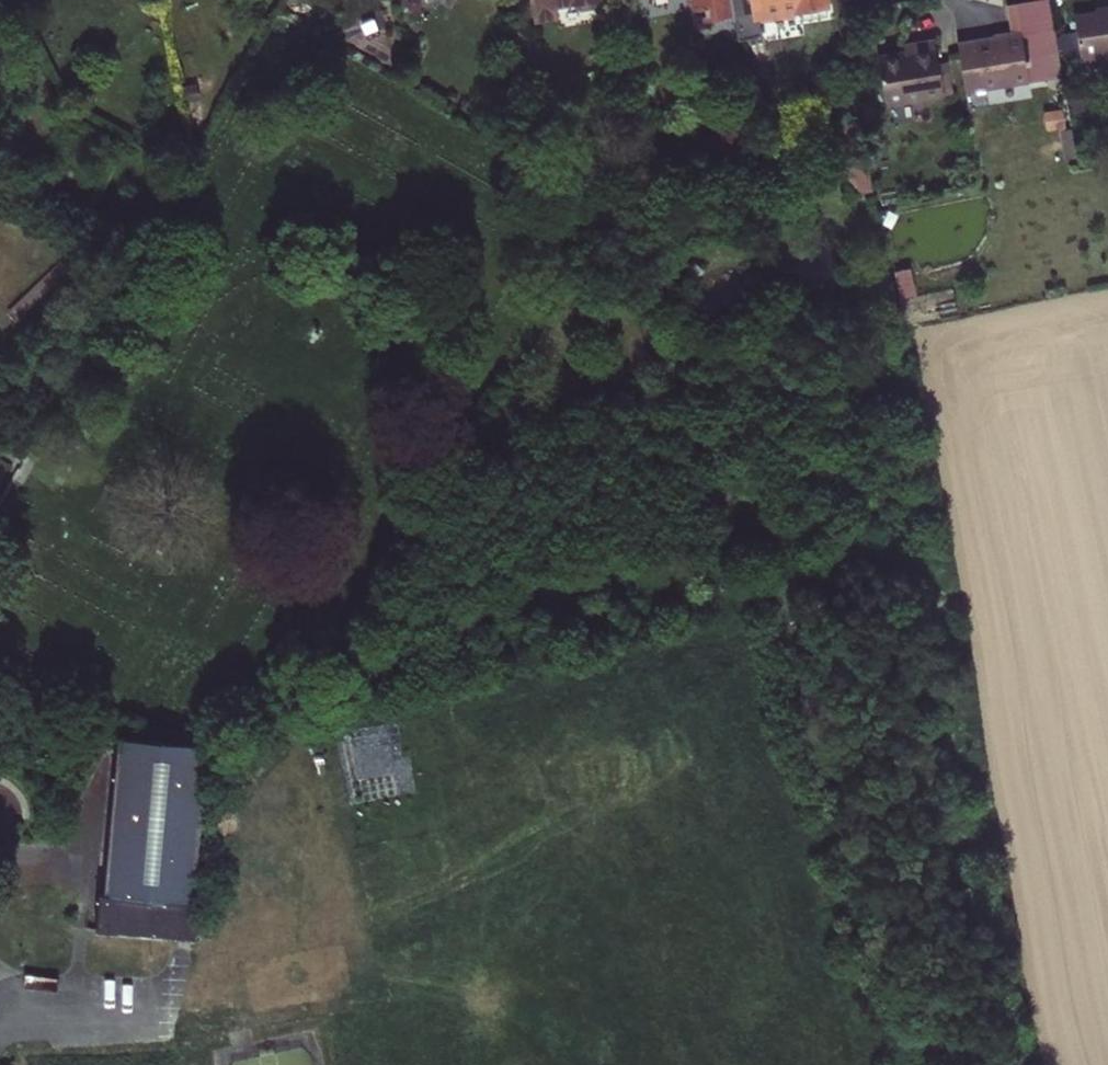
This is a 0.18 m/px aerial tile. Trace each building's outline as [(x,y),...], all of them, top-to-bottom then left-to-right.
[(595,0),(520,0),(523,20),(547,17),(546,7),(570,3),(576,7),(591,4),(594,0),(595,0)] [(699,17),(728,14),(726,0),(697,0),(699,17)] [(830,7),(829,0),(754,0),(758,21),(830,7)] [(1107,55),(1107,4),(1102,10),(1072,15),(1079,60),(1107,55)] [(963,91),(1027,80),(1019,31),(955,42),(963,91)] [(866,103),(932,94),(925,41),(895,45),(896,53),(859,59),(866,103)] [(854,118),(838,116),(835,140),(851,142),(854,118)] [(192,909),(182,908),(202,754),(112,741),(89,896),(80,895),(75,929),(187,945),(192,909)]
